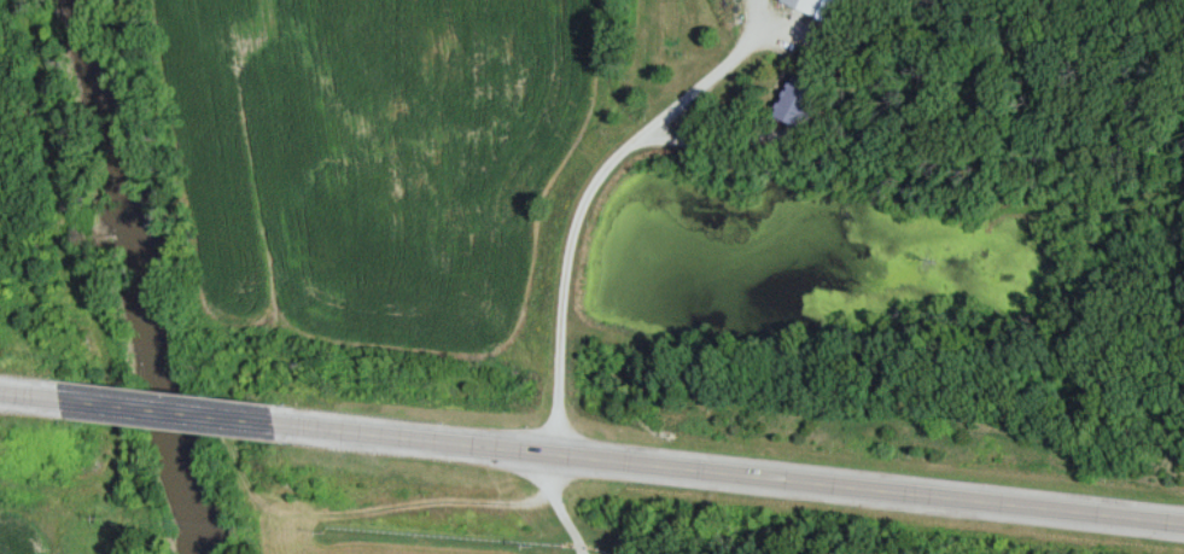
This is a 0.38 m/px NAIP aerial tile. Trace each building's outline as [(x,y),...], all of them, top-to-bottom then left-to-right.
[(785,2),(824,17),(830,0),(786,0),(785,2)] [(806,126),(823,85),(794,73),(777,114),(806,126)]
